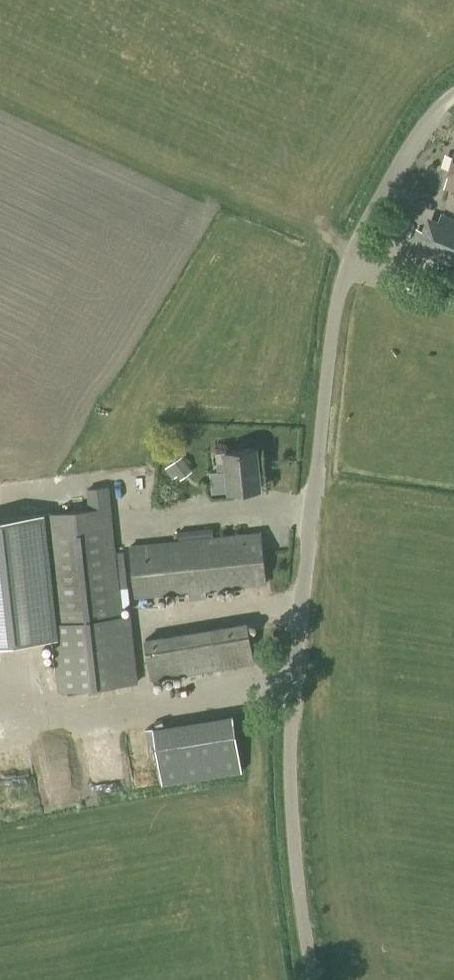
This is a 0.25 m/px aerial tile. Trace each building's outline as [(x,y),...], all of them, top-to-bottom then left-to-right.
[(446,187),(453,189),(453,157),(446,187)] [(441,214),(438,221),(434,220),(425,247),(428,249),(426,256),(453,267),(453,219),(441,214)] [(229,491),(261,488),(257,448),(226,451),(229,491)] [(180,480),(192,471),(182,456),(165,468),(173,479),(177,476),(180,480)] [(122,616),(110,507),(107,486),(87,489),(89,510),(44,515),(56,623),(53,624),(61,691),(137,682),(130,615),(122,616)] [(214,537),(213,527),(178,531),(179,540),(129,546),(135,597),(189,592),(205,590),(267,584),(261,532),(214,537)] [(206,598),(205,590),(189,592),(189,599),(206,598)] [(152,679),(254,662),(247,623),(146,640),(152,679)] [(163,784),(243,770),(234,714),(154,728),(163,784)]
